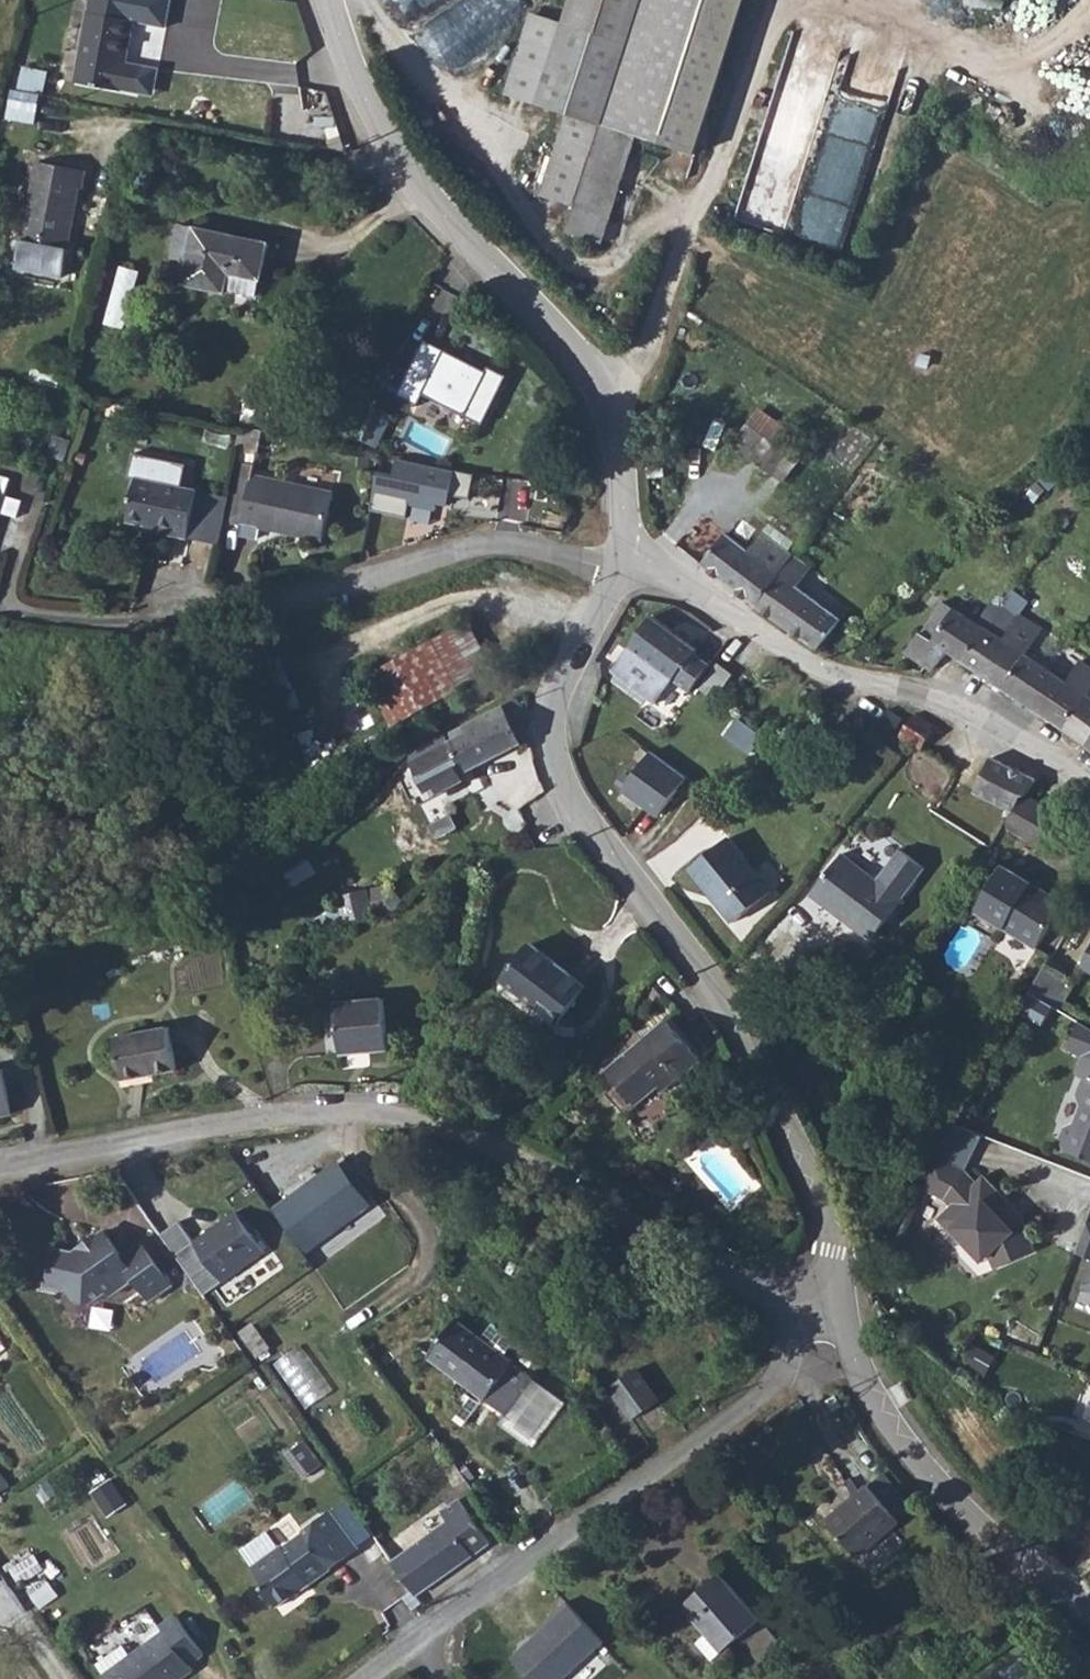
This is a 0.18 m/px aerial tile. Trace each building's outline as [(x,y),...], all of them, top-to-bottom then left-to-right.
[(78,77),(122,85),(123,82),(138,85),(143,59),(128,57),(137,0),(91,0),(78,77)] [(667,47),(641,126),(696,145),(744,0),(570,0),(565,14),(667,47)] [(606,232),(641,126),(667,47),(565,14),(535,4),(509,83),(572,104),(546,183),(578,194),(570,220),(606,232)] [(42,115),(50,69),(22,64),(14,109),(42,115)] [(93,163),(42,154),(30,227),(76,235),(86,179),(90,180),(93,163)] [(184,246),(179,265),(257,283),(270,228),(192,210),(177,207),(169,243),(184,246)] [(125,327),(141,269),(123,264),(106,321),(125,327)] [(429,329),(401,384),(423,395),(428,384),(489,415),(513,366),(494,356),(492,361),(429,329)] [(271,424),(256,421),(251,445),(266,448),(271,424)] [(81,434),(67,430),(61,451),(75,455),(81,434)] [(790,437),(740,435),(739,456),(789,459),(790,437)] [(449,490),(472,494),(476,469),(383,454),(374,508),(409,514),(411,504),(446,510),(449,490)] [(336,532),(344,488),(263,472),(265,461),(248,458),(241,492),(236,517),(251,520),(249,532),(267,536),(268,527),(298,533),(300,525),(336,532)] [(186,523),(185,529),(202,533),(211,486),(146,474),(138,514),(157,518),(186,523)] [(22,487),(0,480),(0,537),(11,504),(15,505),(22,487)] [(241,492),(211,486),(202,533),(232,539),(236,517),(241,492)] [(36,492),(22,487),(15,505),(30,510),(36,492)] [(799,549),(802,545),(806,539),(776,516),(754,545),(731,528),(709,557),(763,597),(799,549)] [(156,524),(185,529),(186,523),(157,518),(156,524)] [(334,540),(336,532),(300,525),(298,533),(334,540)] [(763,597),(825,644),(848,613),(806,581),(819,564),(799,549),(763,597)] [(955,647),(967,656),(989,623),(960,603),(949,596),(928,627),(914,647),(942,666),(955,647)] [(706,640),(659,605),(634,639),(618,660),(664,695),(681,673),(699,686),(721,656),(704,643),(706,640)] [(967,656),(1008,683),(1031,650),(1047,626),(1040,621),(1023,610),(1007,635),(989,623),(967,656)] [(1068,723),(1089,691),(1089,660),(1075,650),(1061,670),(1031,650),(1008,683),(1068,723)] [(379,676),(397,698),(423,675),(405,654),(379,676)] [(744,668),(727,656),(709,679),(726,692),(744,668)] [(353,702),(372,723),(393,704),(374,683),(353,702)] [(1068,723),(1089,738),(1089,691),(1068,723)] [(514,700),(421,749),(401,761),(423,804),(454,789),(450,782),(486,765),(492,779),(490,780),(496,791),(515,781),(513,762),(508,754),(517,751),(513,740),(523,736),(526,725),(514,700)] [(921,707),(906,731),(926,744),(941,720),(921,707)] [(650,752),(623,789),(659,818),(687,776),(650,752)] [(980,784),(1019,806),(1028,791),(1034,794),(1043,777),(998,752),(983,778),(980,784)] [(1019,806),(1017,810),(1011,819),(1046,839),(1063,811),(1034,794),(1028,791),(1019,806)] [(743,857),(745,854),(733,839),(695,869),(715,895),(718,887),(743,857)] [(932,866),(908,849),(885,879),(851,853),(820,895),(877,938),(932,866)] [(776,896),(745,854),(743,857),(718,887),(715,895),(737,926),(776,896)] [(1010,855),(980,899),(1038,936),(1067,893),(1010,855)] [(561,1018),(588,982),(535,942),(507,978),(561,1018)] [(1049,954),(1031,982),(1058,999),(1076,971),(1049,954)] [(363,1040),(365,1006),(349,1005),(348,1025),(353,1026),(352,1039),(363,1040)] [(413,1009),(365,1006),(363,1040),(363,1056),(410,1058),(413,1009)] [(181,1059),(170,1018),(114,1033),(125,1074),(181,1059)] [(685,1084),(708,1066),(675,1024),(611,1074),(636,1107),(677,1074),(685,1084)] [(1089,1151),(1089,1047),(1083,1045),(1076,1063),(1084,1067),(1077,1085),(1081,1095),(1075,1113),(1064,1117),(1059,1129),(1064,1141),(1089,1151)] [(0,1073),(0,1117),(18,1112),(8,1071),(0,1073)] [(961,1168),(931,1152),(915,1181),(940,1194),(949,1201),(945,1206),(957,1216),(953,1221),(969,1235),(974,1230),(990,1243),(998,1256),(1035,1234),(1021,1210),(1011,1216),(1003,1209),(1002,1200),(1008,1193),(980,1170),(974,1179),(961,1168)] [(342,1160),(274,1205),(307,1251),(374,1204),(342,1160)] [(247,1205),(205,1235),(233,1275),(276,1245),(247,1205)] [(109,1300),(127,1307),(152,1288),(166,1303),(186,1286),(154,1244),(134,1258),(116,1237),(88,1257),(67,1254),(59,1290),(83,1295),(81,1305),(108,1311),(109,1300)] [(463,1319),(432,1354),(504,1416),(535,1380),(463,1319)] [(303,1343),(276,1362),(307,1406),(334,1388),(303,1343)] [(613,1386),(635,1416),(662,1397),(639,1366),(613,1386)] [(0,1468),(0,1496),(13,1487),(0,1468)] [(910,1514),(881,1478),(839,1513),(867,1548),(910,1514)] [(403,1556),(427,1588),(500,1535),(468,1491),(466,1492),(449,1504),(458,1516),(403,1556)] [(284,1537),(255,1558),(271,1581),(267,1584),(283,1607),(339,1566),(336,1563),(365,1542),(336,1502),(306,1524),(309,1528),(288,1543),(284,1537)] [(692,1602),(729,1647),(770,1612),(733,1568),(692,1602)] [(508,1658),(526,1678),(564,1678),(606,1643),(568,1604),(508,1658)] [(180,1613),(163,1625),(166,1629),(102,1675),(105,1678),(185,1678),(195,1671),(190,1665),(208,1652),(180,1613)] [(1060,1660),(1021,1678),(1070,1678),(1060,1660)]
